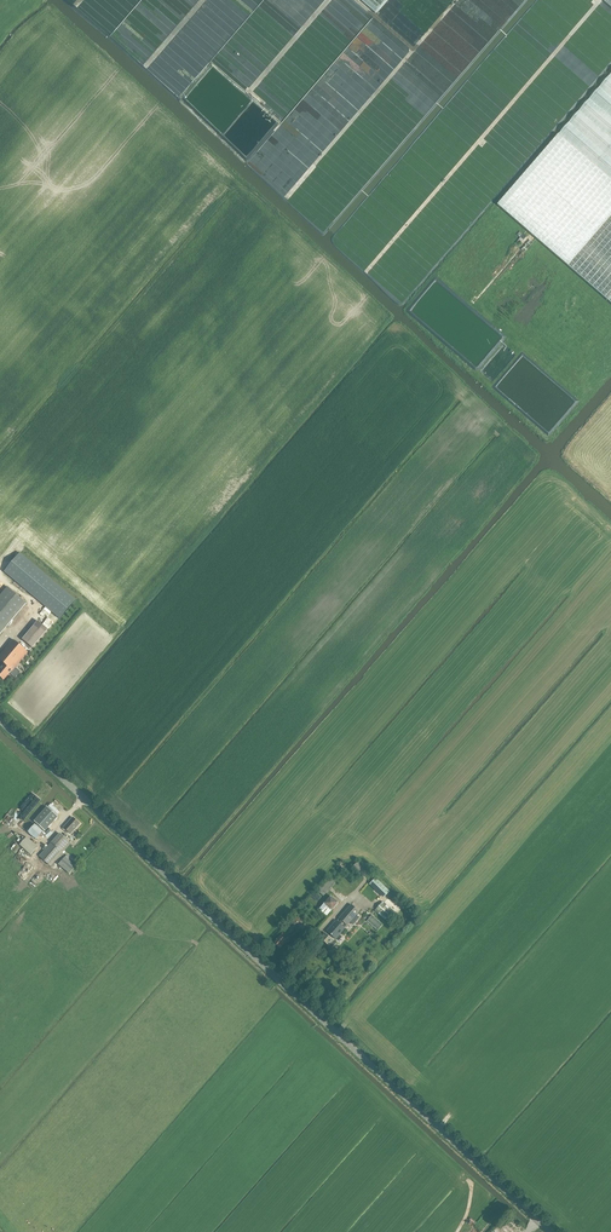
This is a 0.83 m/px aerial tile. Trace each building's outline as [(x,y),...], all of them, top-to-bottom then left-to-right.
[(377,12),(387,0),(363,0),(377,12)] [(599,87),(497,206),(610,304),(610,73),(599,87)] [(20,554),(4,572),(60,619),(76,600),(20,554)] [(0,596),(0,635),(26,604),(8,587),(0,596)] [(33,648),(48,630),(38,622),(23,640),(33,648)] [(13,677),(15,678),(20,672),(15,668),(28,653),(13,640),(0,656),(0,661),(4,664),(0,669),(0,677),(3,680),(9,673),(13,677)] [(47,807),(34,821),(45,831),(58,817),(47,807)] [(71,834),(80,824),(73,817),(64,828),(67,831),(66,832),(67,834),(69,832),(71,834)] [(28,833),(36,840),(43,832),(36,825),(28,833)] [(51,866),(71,843),(60,834),(40,857),(51,866)] [(30,855),(37,848),(27,837),(20,844),(30,855)] [(59,865),(69,874),(76,867),(65,858),(59,865)] [(337,865),(355,880),(359,875),(341,860),(337,865)] [(369,871),(359,862),(353,868),(363,878),(369,871)] [(323,896),(335,883),(329,877),(317,890),(323,896)] [(370,883),(385,897),(390,892),(376,878),(370,883)] [(311,896),(317,902),(321,897),(315,892),(311,896)] [(389,894),(387,897),(396,904),(398,902),(389,894)] [(331,896),(319,909),(327,916),(339,903),(331,896)] [(397,914),(383,902),(375,911),(389,923),(397,914)] [(339,919),(347,926),(359,912),(351,905),(339,919)] [(299,914),(292,923),(297,927),(304,919),(299,914)] [(372,915),(367,921),(378,931),(383,925),(372,915)] [(342,937),(339,935),(345,929),(345,928),(347,926),(339,919),(337,921),(336,921),(327,931),(336,939),(338,941),(342,937)] [(280,948),(286,941),(283,938),(285,936),(282,933),(274,943),(280,948)] [(324,933),(320,938),(329,946),(330,944),(331,945),(334,942),(333,941),(324,933)]
